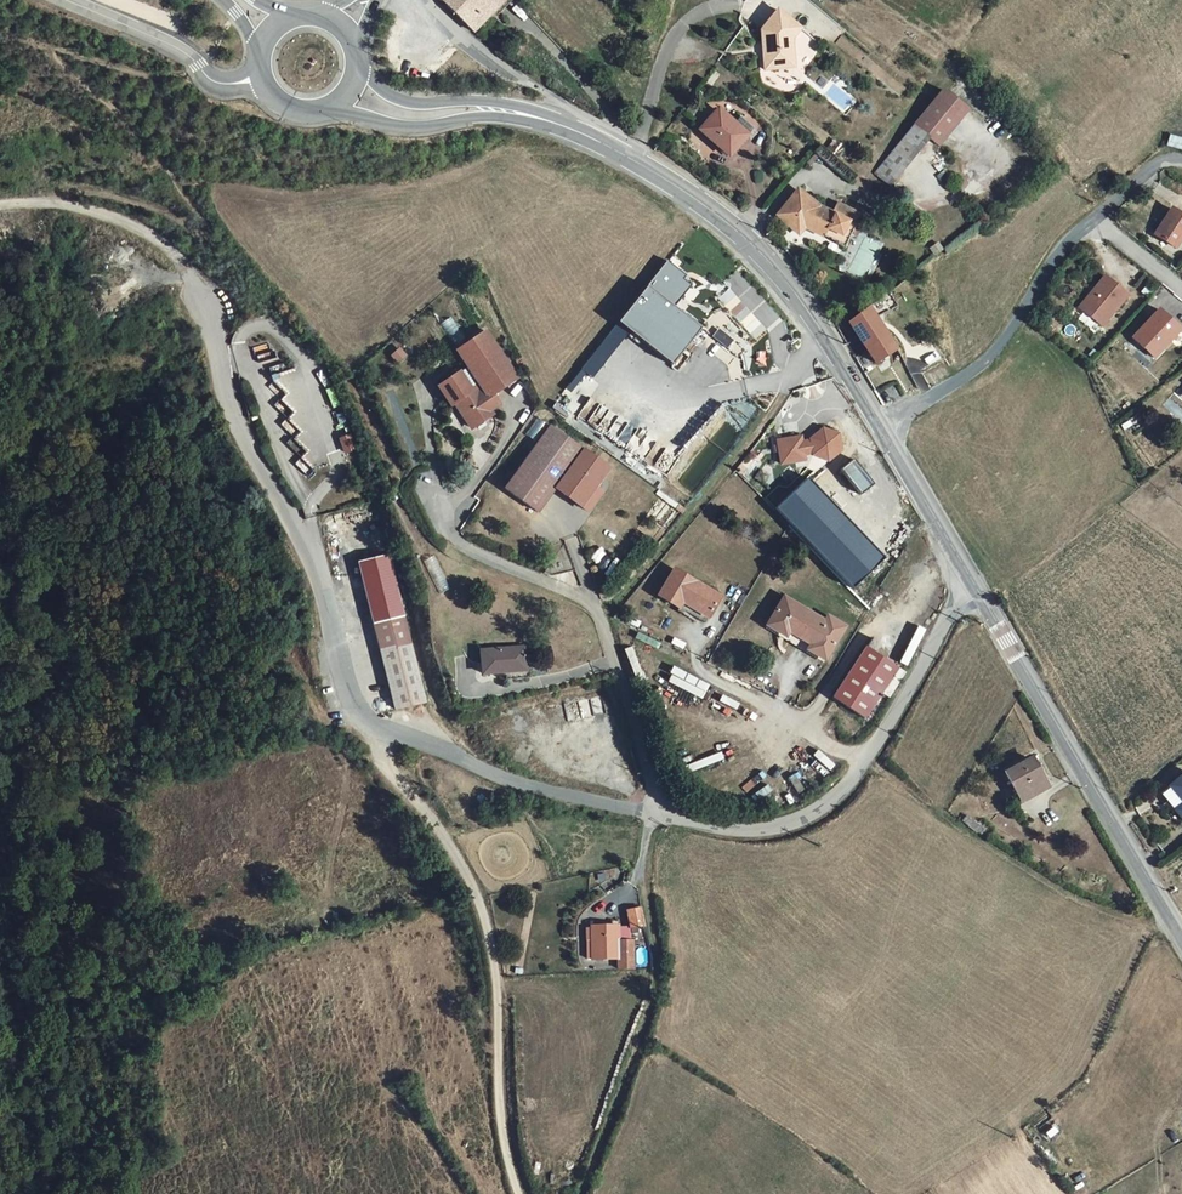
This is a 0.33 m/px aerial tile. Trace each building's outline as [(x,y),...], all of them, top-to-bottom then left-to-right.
[(467,35),(483,19),(500,1),(503,4),(508,1),(507,0),(436,0),(467,35)] [(759,54),(760,72),(769,72),(769,66),(780,66),(780,58),(786,51),(786,45),(796,34),(774,15),(759,33),(759,43),(761,43),(762,54),(759,54)] [(934,94),(866,177),(882,191),(922,142),(929,148),(958,114),(934,94)] [(710,114),(692,134),(721,160),(735,145),(738,148),(750,135),(734,120),(726,128),(710,114)] [(814,214),(800,201),(791,193),(769,218),(792,237),(797,230),(816,239),(819,234),(830,240),(837,226),(825,219),(814,214)] [(1177,200),(1158,225),(1178,240),(1181,234),(1181,204),(1177,200)] [(830,206),(825,217),(825,219),(837,226),(830,240),(840,244),(844,235),(849,238),(852,230),(846,227),(851,216),(830,206)] [(830,240),(819,234),(816,239),(826,243),(830,240)] [(838,248),(840,244),(830,240),(826,243),(838,248)] [(1131,285),(1109,266),(1083,297),(1105,316),(1131,285)] [(867,367),(887,353),(878,339),(867,322),(890,310),(890,309),(880,295),(841,325),(867,367)] [(1181,339),(1181,320),(1161,303),(1138,330),(1158,348),(1173,332),(1181,340),(1181,339)] [(437,406),(441,403),(457,429),(477,416),(475,413),(486,406),(481,397),(505,381),(476,334),(447,351),(456,367),(426,386),(437,406)] [(828,461),(840,450),(837,434),(821,429),(809,440),(810,441),(801,443),(800,438),(777,443),(782,466),(805,461),(804,456),(813,455),(813,456),(828,461)] [(551,495),(578,513),(590,494),(604,474),(544,433),(499,499),(533,521),(551,495)] [(597,499),(590,494),(578,513),(585,517),(597,499)] [(666,566),(651,593),(695,620),(712,594),(666,566)] [(778,594),(760,623),(816,658),(836,626),(820,614),(817,619),(778,594)] [(400,621),(370,629),(394,714),(424,706),(400,621)] [(858,646),(824,697),(854,716),(888,665),(858,646)] [(476,649),(477,672),(519,668),(518,648),(476,649)] [(1036,767),(1029,772),(1025,763),(1000,777),(1016,803),(1045,786),(1036,767)] [(1169,786),(1181,802),(1181,776),(1169,786)] [(647,923),(643,902),(626,904),(631,925),(647,923)] [(620,967),(636,966),(634,936),(620,936),(619,918),(589,919),(590,932),(586,933),(588,954),(620,952),(620,967)]
